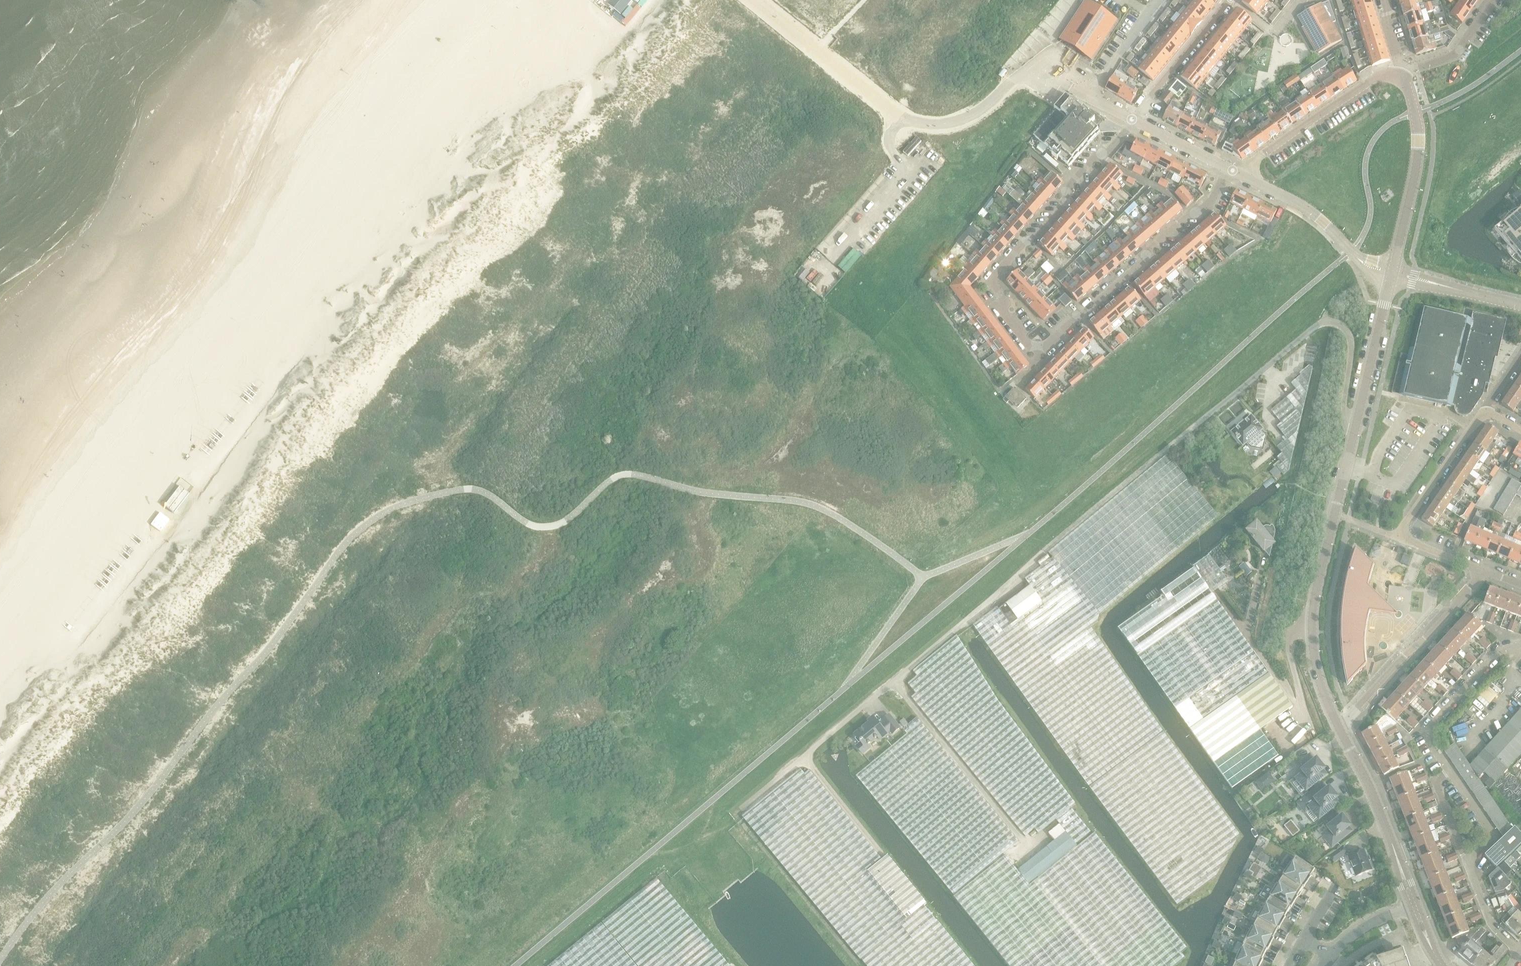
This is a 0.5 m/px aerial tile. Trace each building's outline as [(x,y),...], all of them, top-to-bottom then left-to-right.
[(567,51),(586,67),(647,0),(613,0),(567,51)] [(1208,13),(1214,5),(1208,0),(1194,0),(1193,1),(1208,13)] [(1263,6),(1256,0),(1243,0),(1242,2),(1257,13),(1263,6)] [(1355,10),(1373,5),(1372,0),(1356,0),(1352,1),(1355,10)] [(1417,0),(1408,0),(1400,2),(1404,15),(1432,7),(1440,4),(1439,0),(1438,0),(1424,4),(1424,3),(1418,5),(1417,0)] [(1459,3),(1471,11),(1478,0),(1461,0),(1459,3)] [(1085,1),(1060,39),(1091,59),(1117,21),(1085,1)] [(1187,9),(1202,21),(1208,13),(1193,1),(1187,9)] [(1313,6),(1306,8),(1307,11),(1298,16),(1319,53),(1341,40),(1332,23),(1336,21),(1329,2),(1321,4),(1313,8),(1313,6)] [(1462,23),(1471,11),(1459,3),(1451,15),(1462,23)] [(1373,5),(1355,10),(1358,19),(1376,14),(1373,5)] [(1433,11),(1432,7),(1404,15),(1408,28),(1424,23),(1422,16),(1427,14),(1427,13),(1433,11)] [(1196,28),(1202,21),(1187,9),(1181,16),(1196,28)] [(1230,17),(1245,29),(1251,21),(1236,9),(1230,17)] [(1361,29),(1379,23),(1376,14),(1358,19),(1361,29)] [(1175,24),(1190,36),(1196,28),(1181,16),(1175,24)] [(1230,17),(1224,24),(1239,36),(1245,29),(1230,17)] [(1430,22),(1424,23),(1408,28),(1412,41),(1439,33),(1438,28),(1432,30),(1430,22)] [(1382,32),(1379,23),(1361,29),(1363,38),(1382,32)] [(1184,43),(1190,36),(1175,24),(1169,31),(1184,43)] [(1239,36),(1224,24),(1218,32),(1232,44),(1239,36)] [(1449,30),(1444,31),(1445,34),(1453,39),(1456,35),(1454,34),(1449,30)] [(1178,51),(1184,43),(1169,31),(1163,38),(1178,51)] [(1218,32),(1212,39),(1226,51),(1232,44),(1218,32)] [(1363,38),(1366,47),(1384,41),(1382,32),(1363,38)] [(1441,38),(1439,33),(1412,41),(1416,55),(1436,49),(1433,40),(1441,38)] [(1163,38),(1157,46),(1171,58),(1178,51),(1163,38)] [(1220,58),(1226,51),(1212,39),(1206,47),(1220,58)] [(1366,47),(1369,56),(1387,51),(1384,41),(1366,47)] [(1171,58),(1157,46),(1151,53),(1165,65),(1171,58)] [(1200,54),(1214,66),(1220,59),(1220,58),(1206,47),(1200,54)] [(1344,61),(1350,59),(1346,47),(1340,49),(1344,61)] [(1371,62),(1372,66),(1389,61),(1390,60),(1389,57),(1387,51),(1369,56),(1371,62)] [(1165,65),(1151,53),(1145,61),(1159,73),(1165,65)] [(1208,73),(1214,66),(1200,54),(1193,61),(1208,73)] [(1323,60),(1310,68),(1313,74),(1327,65),(1326,63),(1323,60)] [(1159,73),(1145,61),(1138,69),(1153,81),(1159,73)] [(1202,81),(1208,73),(1193,61),(1187,69),(1202,81)] [(1369,66),(1360,71),(1363,78),(1373,73),(1369,66)] [(1131,67),(1129,69),(1133,72),(1130,76),(1133,79),(1138,73),(1131,67)] [(1301,82),(1313,74),(1310,68),(1297,77),(1300,81),(1301,82)] [(1340,70),(1333,74),(1344,89),(1356,81),(1348,68),(1341,72),(1340,70)] [(1202,81),(1187,69),(1181,77),(1196,89),(1202,81)] [(1106,88),(1118,96),(1125,84),(1128,78),(1116,71),(1113,76),(1106,88)] [(1320,83),(1321,85),(1330,99),(1344,89),(1333,74),(1326,79),(1320,83)] [(1288,89),(1300,81),(1297,77),(1296,75),(1284,83),(1288,89)] [(1146,87),(1150,83),(1143,77),(1139,81),(1146,87)] [(1162,120),(1176,126),(1182,113),(1177,111),(1180,106),(1170,101),(1174,95),(1178,99),(1187,88),(1177,80),(1169,91),(1168,91),(1161,100),(1169,106),(1162,120)] [(1284,83),(1279,86),(1284,93),(1288,90),(1288,89),(1284,83)] [(1138,91),(1125,84),(1118,96),(1131,103),(1138,91)] [(1313,88),(1307,92),(1318,107),(1330,99),(1321,85),(1314,90),(1313,88)] [(1294,101),(1295,102),(1304,116),(1318,107),(1307,92),(1306,90),(1299,95),(1300,96),(1294,101)] [(1042,143),(1043,144),(1047,147),(1053,153),(1052,154),(1058,159),(1059,158),(1069,166),(1083,150),(1100,132),(1095,127),(1101,121),(1102,122),(1103,121),(1094,113),(1093,114),(1095,115),(1092,118),(1088,114),(1089,113),(1072,98),(1071,99),(1066,94),(1054,108),(1057,110),(1034,136),(1042,143)] [(1281,109),(1283,111),(1292,125),(1304,116),(1295,102),(1289,107),(1287,105),(1281,109)] [(1182,114),(1182,113),(1176,126),(1189,133),(1195,120),(1190,117),(1192,113),(1185,109),(1182,114)] [(1213,115),(1213,116),(1230,124),(1233,118),(1216,109),(1213,115)] [(1252,109),(1247,113),(1252,120),(1257,116),(1252,109)] [(1266,115),(1268,117),(1279,133),(1292,125),(1283,111),(1276,115),(1275,114),(1273,115),(1271,112),(1266,115)] [(1256,127),(1257,129),(1266,142),(1279,133),(1268,117),(1262,121),(1262,122),(1256,127)] [(1239,119),(1234,122),(1239,128),(1243,125),(1239,119)] [(1189,133),(1202,139),(1208,127),(1195,120),(1189,133)] [(1217,141),(1220,143),(1227,130),(1211,122),(1208,127),(1202,139),(1215,146),(1217,141)] [(1244,136),(1245,138),(1254,151),(1266,142),(1257,129),(1252,133),(1250,131),(1244,136)] [(1241,159),(1254,151),(1245,138),(1239,142),(1238,140),(1231,145),(1225,142),(1222,149),(1241,159)] [(1136,155),(1144,159),(1150,146),(1137,139),(1130,152),(1136,155)] [(1042,143),(1037,149),(1042,154),(1047,147),(1043,144),(1042,143)] [(1144,159),(1156,165),(1163,152),(1150,146),(1144,159)] [(1156,165),(1169,172),(1176,159),(1163,152),(1156,165)] [(1181,178),(1183,179),(1189,166),(1176,159),(1169,172),(1174,174),(1171,180),(1178,183),(1181,178)] [(1110,164),(1101,174),(1113,185),(1116,183),(1123,175),(1110,164)] [(1207,175),(1189,166),(1183,179),(1200,187),(1207,175)] [(1013,170),(1009,174),(1014,179),(1017,174),(1013,170)] [(1037,174),(1035,177),(1053,194),(1062,183),(1051,173),(1045,181),(1037,174)] [(1120,187),(1116,183),(1113,185),(1101,174),(1092,184),(1105,195),(1107,193),(1112,187),(1116,191),(1120,187)] [(1028,189),(1030,191),(1044,204),(1053,194),(1035,177),(1033,179),(1036,183),(1032,188),(1030,186),(1028,189)] [(1007,184),(1003,189),(1006,193),(1009,195),(1014,190),(1007,184)] [(1111,197),(1107,193),(1105,195),(1092,184),(1083,194),(1096,205),(1098,203),(1103,197),(1108,201),(1111,197)] [(999,187),(996,191),(1003,197),(1006,193),(1003,189),(1000,187),(999,187)] [(1186,207),(1194,200),(1183,187),(1175,194),(1186,207)] [(1009,195),(1022,206),(1024,204),(1035,214),(1044,204),(1030,191),(1026,195),(1018,188),(1015,191),(1014,190),(1009,195)] [(1230,202),(1244,209),(1250,197),(1237,190),(1230,202)] [(1102,207),(1098,203),(1096,205),(1083,194),(1074,204),(1087,215),(1089,213),(1094,207),(1099,211),(1102,207)] [(991,197),(982,208),(986,212),(995,201),(991,198),(991,197)] [(1250,197),(1244,209),(1248,212),(1257,216),(1264,204),(1250,197)] [(1161,203),(1156,207),(1159,210),(1161,208),(1171,220),(1182,210),(1172,199),(1164,206),(1161,203)] [(1114,200),(1110,203),(1119,211),(1123,207),(1114,200)] [(1135,203),(1125,212),(1128,216),(1138,206),(1135,203)] [(1017,212),(1014,208),(1011,212),(1025,225),(1035,214),(1024,204),(1022,206),(1017,212)] [(1093,217),(1089,213),(1087,215),(1074,204),(1065,214),(1078,225),(1080,223),(1085,217),(1090,221),(1093,217)] [(1277,210),(1264,204),(1255,220),(1264,224),(1259,235),(1269,240),(1279,220),(1273,217),(1277,210)] [(1520,261),(1520,207),(1519,208),(1520,210),(1505,223),(1503,221),(1494,229),(1520,261)] [(982,208),(978,215),(983,219),(988,213),(986,212),(982,208)] [(1151,211),(1146,215),(1149,219),(1151,217),(1161,229),(1171,220),(1161,208),(1159,210),(1154,214),(1151,211)] [(1000,224),(1003,227),(1005,225),(1016,235),(1025,225),(1011,212),(1000,224)] [(1100,218),(1097,221),(1104,227),(1113,217),(1109,213),(1103,220),(1100,218)] [(1215,213),(1205,222),(1215,235),(1219,239),(1231,228),(1226,226),(1215,213)] [(1065,214),(1057,224),(1069,235),(1071,233),(1075,237),(1084,227),(1080,223),(1078,225),(1065,214)] [(1141,220),(1135,225),(1138,228),(1140,226),(1150,238),(1161,229),(1151,217),(1149,219),(1144,224),(1141,220)] [(1205,222),(1195,231),(1205,244),(1215,235),(1205,222)] [(1057,224),(1048,234),(1060,245),(1062,243),(1068,237),(1072,241),(1074,239),(1075,237),(1071,233),(1069,235),(1057,224)] [(1126,224),(1121,229),(1125,234),(1130,229),(1126,224)] [(995,229),(992,232),(1007,245),(1016,235),(1005,225),(1003,227),(999,232),(995,229)] [(970,226),(966,231),(970,235),(974,238),(979,233),(970,226)] [(1130,229),(1125,234),(1128,237),(1130,235),(1140,246),(1150,238),(1140,226),(1138,228),(1133,233),(1130,229)] [(1195,231),(1184,240),(1195,252),(1205,244),(1195,231)] [(992,232),(983,243),(998,256),(1007,245),(992,232)] [(1048,234),(1039,244),(1042,247),(1051,255),(1059,247),(1063,251),(1067,247),(1062,243),(1060,245),(1048,234)] [(1120,238),(1114,243),(1117,246),(1119,245),(1129,256),(1133,253),(1140,246),(1130,235),(1128,237),(1123,242),(1120,238)] [(1184,240),(1174,249),(1185,261),(1195,252),(1184,240)] [(1095,241),(1085,251),(1089,255),(1099,245),(1095,241)] [(972,255),(976,258),(977,256),(989,266),(998,256),(983,243),(972,255)] [(1109,247),(1104,252),(1107,255),(1109,254),(1119,265),(1122,262),(1129,256),(1119,245),(1117,246),(1112,251),(1109,247)] [(1212,246),(1210,248),(1216,254),(1218,253),(1219,251),(1213,245),(1212,245),(1212,246)] [(1230,245),(1227,248),(1232,254),(1236,251),(1230,245)] [(854,248),(838,267),(845,273),(861,255),(854,248)] [(1229,257),(1232,254),(1227,248),(1224,251),(1229,257)] [(1179,266),(1185,261),(1174,249),(1164,257),(1175,270),(1178,274),(1183,270),(1179,266)] [(1036,258),(1042,253),(1039,250),(1033,255),(1036,258)] [(1070,250),(1066,253),(1071,258),(1075,255),(1070,250)] [(949,253),(942,262),(947,267),(955,258),(949,253)] [(1219,254),(1216,256),(1222,261),(1224,259),(1219,253),(1219,254)] [(1099,256),(1093,261),(1096,264),(1098,263),(1108,274),(1112,271),(1119,265),(1109,254),(1107,255),(1102,260),(1099,256)] [(959,262),(962,264),(963,262),(979,277),(989,266),(977,256),(976,258),(971,263),(963,256),(959,262)] [(1165,279),(1175,270),(1164,257),(1154,266),(1165,279)] [(1208,260),(1205,263),(1211,270),(1214,267),(1214,266),(1209,260),(1208,260)] [(1038,270),(1044,277),(1047,273),(1047,274),(1054,268),(1053,268),(1047,261),(1045,263),(1038,270)] [(961,274),(950,287),(970,287),(979,277),(963,262),(962,264),(957,270),(961,274)] [(1088,265),(1083,270),(1086,273),(1088,272),(1098,283),(1101,280),(1108,274),(1098,263),(1096,264),(1091,269),(1088,265)] [(1205,263),(1201,266),(1207,273),(1211,270),(1205,263)] [(1159,283),(1165,279),(1154,266),(1144,275),(1155,287),(1158,291),(1163,287),(1159,283)] [(933,267),(928,274),(934,279),(939,272),(936,270),(933,267)] [(1199,267),(1195,271),(1200,278),(1205,274),(1199,267)] [(1016,291),(1028,280),(1035,273),(1030,268),(1022,275),(1018,270),(1006,281),(1016,291)] [(1078,274),(1072,279),(1075,283),(1078,281),(1087,292),(1091,289),(1098,283),(1088,272),(1086,273),(1081,278),(1078,274)] [(1044,277),(1041,279),(1044,283),(1050,277),(1047,274),(1047,273),(1044,276),(1044,277)] [(1060,274),(1056,277),(1060,282),(1063,279),(1064,279),(1060,274)] [(1145,296),(1155,287),(1144,275),(1134,284),(1145,296)] [(1050,277),(1044,283),(1047,286),(1053,281),(1053,280),(1050,277)] [(1016,291),(1025,301),(1036,289),(1028,280),(1016,291)] [(1190,280),(1186,282),(1191,289),(1195,286),(1190,280)] [(1063,285),(1062,285),(1075,299),(1077,301),(1080,299),(1087,292),(1078,281),(1075,283),(1070,287),(1066,282),(1063,285)] [(1188,292),(1191,289),(1186,282),(1183,285),(1185,288),(1188,292)] [(938,285),(937,293),(948,295),(949,286),(938,285)] [(950,287),(965,306),(966,308),(978,299),(970,287),(950,287)] [(1130,287),(1119,296),(1130,309),(1131,309),(1135,314),(1139,310),(1135,305),(1141,300),(1130,287)] [(1025,301),(1034,310),(1046,299),(1036,289),(1025,301)] [(1065,307),(1071,301),(1065,294),(1058,300),(1065,307)] [(1167,295),(1164,298),(1169,304),(1173,301),(1167,295)] [(1119,296),(1109,305),(1120,318),(1130,309),(1119,296)] [(1166,307),(1169,304),(1164,298),(1161,300),(1166,307)] [(969,311),(973,317),(975,319),(987,310),(978,299),(966,308),(965,306),(961,309),(964,313),(965,314),(969,311)] [(1055,309),(1046,299),(1034,310),(1043,320),(1055,309)] [(1109,305),(1099,314),(1110,327),(1111,326),(1120,318),(1109,305)] [(1391,393),(1451,407),(1451,406),(1454,407),(1454,408),(1454,410),(1456,413),(1459,416),(1461,416),(1462,417),(1465,417),(1469,415),(1471,413),(1481,398),(1482,396),(1483,394),(1485,387),(1485,384),(1487,384),(1489,385),(1491,376),(1491,373),(1492,374),(1495,362),(1494,362),(1495,358),(1496,354),(1498,355),(1498,353),(1502,338),(1506,320),(1472,312),(1471,320),(1419,308),(1419,309),(1420,309),(1418,317),(1417,317),(1417,318),(1415,327),(1414,328),(1415,328),(1413,336),(1412,336),(1412,337),(1413,337),(1411,346),(1410,346),(1410,347),(1411,347),(1409,356),(1401,354),(1391,393)] [(977,322),(981,328),(983,330),(995,321),(987,310),(975,319),(973,317),(969,320),(973,325),(977,322)] [(1114,330),(1111,326),(1110,327),(1099,314),(1089,323),(1103,339),(1114,330)] [(1142,316),(1139,319),(1144,325),(1147,322),(1142,316)] [(1141,328),(1144,325),(1139,319),(1136,322),(1141,328)] [(969,320),(964,324),(968,328),(973,325),(969,320)] [(981,336),(982,336),(986,333),(990,339),(992,341),(1003,332),(995,321),(983,330),(981,328),(977,331),(978,331),(981,336)] [(1084,328),(1074,339),(1083,348),(1093,337),(1084,328)] [(990,347),(995,354),(996,355),(1012,343),(1003,332),(992,341),(990,339),(983,345),(987,350),(990,347)] [(1122,333),(1119,336),(1124,342),(1127,339),(1122,333)] [(1120,345),(1124,342),(1119,336),(1115,339),(1120,345)] [(1080,351),(1083,348),(1074,339),(1064,349),(1074,358),(1074,357),(1079,362),(1084,356),(1080,351)] [(1003,356),(1007,361),(1008,363),(1020,354),(1012,343),(996,355),(995,354),(982,363),(986,369),(1003,356)] [(1064,349),(1055,359),(1064,368),(1074,358),(1064,349)] [(1028,366),(1020,354),(1008,363),(1007,361),(999,367),(1003,373),(1011,367),(1017,374),(1028,366)] [(1055,359),(1045,369),(1054,378),(1064,368),(1055,359)] [(1286,398),(1271,410),(1281,423),(1276,427),(1286,439),(1277,447),(1282,453),(1277,458),(1279,460),(1282,464),(1277,468),(1281,473),(1283,476),(1287,472),(1289,471),(1312,369),(1309,365),(1304,370),(1299,374),(1300,376),(1295,380),(1291,384),(1296,390),(1288,397),(1286,398)] [(1045,369),(1036,379),(1045,388),(1054,378),(1045,369)] [(1035,398),(1045,388),(1036,379),(1026,389),(1035,398)] [(1508,395),(1519,403),(1520,400),(1520,390),(1514,385),(1508,395)] [(1008,401),(1016,409),(1025,399),(1015,389),(1003,401),(1006,404),(1008,401)] [(1048,405),(1056,398),(1053,395),(1046,401),(1048,405)] [(1519,403),(1508,395),(1501,404),(1513,412),(1516,408),(1520,411),(1520,410),(1520,404),(1519,403)] [(1262,450),(1267,436),(1265,435),(1262,432),(1263,431),(1251,416),(1232,432),(1243,446),(1247,443),(1250,447),(1262,450)] [(1487,425),(1480,434),(1492,442),(1498,433),(1487,425)] [(1492,442),(1480,434),(1474,444),(1485,452),(1488,448),(1493,451),(1496,445),(1492,442)] [(1520,466),(1520,464),(1520,443),(1513,455),(1518,458),(1515,463),(1520,466)] [(1474,444),(1467,453),(1479,461),(1485,452),(1474,444)] [(1467,453),(1461,463),(1472,471),(1479,461),(1467,453)] [(1025,579),(1031,586),(1043,603),(1012,626),(999,609),(998,607),(974,625),(1060,744),(1092,788),(1141,854),(1179,905),(1218,876),(1241,834),(1207,790),(1160,728),(1090,627),(1098,621),(1100,615),(1218,517),(1167,455),(1049,552),(1053,558),(1025,579)] [(1469,475),(1472,471),(1461,463),(1454,472),(1470,483),(1473,485),(1476,480),(1469,475)] [(1467,487),(1470,483),(1454,472),(1448,482),(1459,490),(1463,484),(1467,487)] [(199,488),(183,477),(150,525),(163,535),(199,488)] [(1496,504),(1507,510),(1516,495),(1520,486),(1520,485),(1511,479),(1496,504)] [(1459,490),(1448,482),(1441,491),(1458,503),(1464,494),(1459,490)] [(1455,507),(1458,503),(1441,491),(1435,501),(1446,508),(1446,507),(1451,511),(1454,507),(1455,507)] [(1435,501),(1428,510),(1440,518),(1444,521),(1445,521),(1448,517),(1443,513),(1446,508),(1435,501)] [(1504,515),(1507,510),(1496,504),(1493,509),(1504,515)] [(1444,521),(1440,518),(1439,518),(1428,510),(1422,520),(1433,527),(1436,523),(1441,526),(1444,521)] [(1273,527),(1271,525),(1270,527),(1267,526),(1264,526),(1262,528),(1257,523),(1247,532),(1263,551),(1268,546),(1271,547),(1270,549),(1271,549),(1272,543),(1273,542),(1274,533),(1275,530),(1273,527)] [(1464,540),(1476,545),(1481,531),(1470,527),(1464,540)] [(1492,536),(1481,531),(1476,545),(1486,550),(1492,536)] [(1508,542),(1503,540),(1497,554),(1508,559),(1519,533),(1515,531),(1513,538),(1510,537),(1508,542)] [(1519,533),(1508,559),(1519,563),(1520,559),(1520,548),(1520,547),(1520,545),(1520,541),(1520,540),(1520,533),(1519,533)] [(1486,550),(1497,554),(1503,540),(1492,536),(1486,550)] [(1356,550),(1350,566),(1346,583),(1343,599),(1342,616),(1341,633),(1342,650),(1344,667),(1348,684),(1366,664),(1365,650),(1365,637),(1366,624),(1370,611),(1398,614),(1368,586),(1370,576),(1373,566),(1374,565),(1356,550)] [(1138,656),(1190,730),(1269,674),(1210,591),(1226,579),(1221,572),(1225,568),(1223,565),(1218,568),(1209,555),(1193,566),(1194,568),(1160,592),(1163,596),(1117,628),(1138,656)] [(1400,563),(1408,566),(1410,559),(1403,556),(1400,563)] [(1031,586),(999,609),(1012,626),(1043,603),(1031,586)] [(1484,603),(1495,607),(1501,592),(1490,588),(1484,603)] [(1505,615),(1506,611),(1511,596),(1501,592),(1495,607),(1501,609),(1499,613),(1505,615)] [(1506,611),(1516,615),(1520,603),(1520,600),(1511,596),(1506,611)] [(1468,613),(1461,621),(1472,632),(1473,632),(1476,629),(1479,632),(1484,628),(1468,613)] [(1453,629),(1455,630),(1465,640),(1466,639),(1469,636),(1470,637),(1474,633),(1473,632),(1472,632),(1461,621),(1453,629)] [(1447,637),(1446,637),(1458,648),(1457,649),(1459,649),(1461,651),(1466,655),(1468,653),(1470,651),(1463,645),(1467,640),(1466,639),(1465,640),(1455,630),(1448,637),(1447,637)] [(1056,819),(1060,824),(1076,844),(1090,831),(1070,807),(1075,803),(998,701),(957,636),(913,671),(917,676),(908,684),(916,693),(912,697),(1026,836),(1035,828),(1038,833),(1056,819)] [(1439,645),(1440,646),(1451,656),(1457,649),(1458,648),(1446,637),(1439,645)] [(1483,637),(1481,640),(1488,647),(1490,644),(1483,637)] [(1486,649),(1488,647),(1481,640),(1479,642),(1486,649)] [(1432,652),(1432,653),(1445,664),(1451,656),(1440,646),(1434,653),(1432,652)] [(1445,665),(1445,664),(1432,653),(1425,661),(1436,671),(1437,671),(1443,664),(1445,665)] [(1476,660),(1468,653),(1466,655),(1474,662),(1476,660)] [(1472,665),(1474,662),(1466,655),(1464,657),(1472,665)] [(1438,672),(1437,671),(1436,671),(1425,661),(1418,668),(1430,680),(1431,680),(1430,678),(1436,671),(1437,673),(1438,672)] [(1430,687),(1434,683),(1430,680),(1418,668),(1417,669),(1418,671),(1412,677),(1422,687),(1423,688),(1427,684),(1430,687)] [(1454,669),(1452,671),(1460,678),(1462,676),(1454,669)] [(1458,680),(1460,678),(1452,671),(1450,673),(1458,680)] [(1293,706),(1269,674),(1190,730),(1233,789),(1279,756),(1260,730),(1293,706)] [(1416,694),(1422,687),(1412,677),(1411,676),(1403,684),(1416,696),(1416,694)] [(1436,681),(1434,683),(1438,687),(1445,694),(1447,691),(1440,685),(1436,681)] [(1500,691),(1490,683),(1480,694),(1489,703),(1500,691)] [(1409,704),(1416,696),(1403,684),(1404,686),(1397,693),(1408,703),(1407,703),(1409,704)] [(1443,696),(1445,694),(1438,687),(1436,689),(1443,696)] [(1401,710),(1407,703),(1408,703),(1397,693),(1396,692),(1389,700),(1400,711),(1401,710)] [(1402,712),(1401,710),(1400,711),(1389,700),(1381,708),(1394,720),(1395,719),(1393,718),(1400,711),(1401,712),(1402,712)] [(1425,700),(1423,703),(1431,709),(1433,707),(1425,700)] [(1429,712),(1431,709),(1423,703),(1421,705),(1429,712)] [(1477,778),(1478,779),(1489,788),(1520,753),(1520,710),(1470,767),(1474,772),(1477,778)] [(873,717),(868,721),(869,722),(855,734),(861,742),(857,746),(862,753),(869,748),(867,745),(878,736),(880,739),(886,733),(885,732),(889,729),(892,733),(899,728),(889,715),(882,721),(884,723),(880,726),(873,717)] [(1411,716),(1409,718),(1416,725),(1419,723),(1411,716)] [(1018,840),(917,718),(903,729),(907,734),(857,775),(954,894),(1018,840)] [(1414,728),(1416,725),(1409,718),(1407,721),(1414,728)] [(1466,722),(1454,726),(1457,736),(1465,734),(1464,732),(1469,730),(1466,722)] [(1362,734),(1368,744),(1382,736),(1376,726),(1362,734)] [(1389,736),(1398,731),(1395,726),(1386,731),(1389,736)] [(1368,744),(1373,754),(1387,746),(1382,736),(1368,744)] [(1444,751),(1448,757),(1458,750),(1454,744),(1444,751)] [(1373,754),(1379,764),(1393,756),(1387,746),(1373,754)] [(1400,756),(1409,752),(1406,746),(1397,751),(1400,756)] [(1448,757),(1452,762),(1462,755),(1458,750),(1448,757)] [(1305,772),(1297,778),(1306,790),(1326,774),(1322,770),(1324,768),(1320,763),(1318,765),(1310,755),(1300,763),(1304,769),(1303,770),(1305,772)] [(1452,762),(1456,768),(1466,761),(1462,755),(1452,762)] [(1398,767),(1393,756),(1379,764),(1384,775),(1398,767)] [(1456,768),(1460,773),(1470,767),(1466,761),(1456,768)] [(1460,773),(1463,779),(1474,772),(1470,767),(1460,773)] [(936,920),(914,939),(902,923),(908,918),(869,870),(881,859),(809,770),(804,774),(800,769),(742,816),(859,959),(860,958),(867,965),(974,965),(936,920)] [(1390,778),(1394,788),(1410,782),(1413,781),(1409,771),(1406,772),(1390,778)] [(1463,779),(1467,785),(1477,778),(1474,772),(1463,779)] [(1262,777),(1255,783),(1262,791),(1269,786),(1262,777)] [(1467,785),(1471,790),(1481,783),(1478,779),(1477,778),(1467,785)] [(1396,789),(1399,797),(1399,798),(1412,793),(1414,792),(1410,782),(1394,788),(1394,789),(1396,789)] [(1313,792),(1297,804),(1305,814),(1306,813),(1312,809),(1319,818),(1338,803),(1335,798),(1337,797),(1333,792),(1331,793),(1323,783),(1313,792)] [(1471,790),(1475,796),(1485,789),(1481,783),(1471,790)] [(1475,796),(1479,801),(1489,794),(1485,789),(1475,796)] [(1398,798),(1402,808),(1418,802),(1416,801),(1412,793),(1399,798),(1399,797),(1398,798)] [(1479,801),(1482,807),(1493,800),(1489,794),(1479,801)] [(1482,807),(1486,812),(1497,805),(1493,800),(1482,807)] [(1404,809),(1407,817),(1407,818),(1420,813),(1422,812),(1418,802),(1402,808),(1402,809),(1404,809)] [(1486,812),(1490,818),(1500,811),(1497,805),(1486,812)] [(1490,818),(1494,824),(1504,816),(1500,811),(1490,818)] [(1330,829),(1323,835),(1332,846),(1351,831),(1348,827),(1350,826),(1345,820),(1343,822),(1336,812),(1325,820),(1330,826),(1328,827),(1330,829)] [(1405,818),(1409,828),(1426,822),(1423,821),(1420,813),(1407,818),(1407,817),(1405,818)] [(1498,829),(1508,822),(1504,816),(1494,824),(1498,829)] [(1300,831),(1291,820),(1284,825),(1293,836),(1300,831)] [(1413,836),(1413,838),(1430,832),(1426,822),(1409,828),(1410,829),(1412,829),(1414,836),(1413,836)] [(1513,829),(1508,822),(1498,829),(1501,834),(1502,833),(1505,837),(1513,829)] [(1055,840),(1018,870),(1029,884),(1077,846),(1076,844),(1060,824),(1054,829),(1049,833),(1055,840)] [(1513,829),(1505,837),(1485,855),(1496,867),(1520,844),(1520,834),(1515,828),(1513,829)] [(1279,829),(1274,832),(1280,842),(1285,839),(1279,829)] [(1448,833),(1439,837),(1436,830),(1430,832),(1413,838),(1417,848),(1433,842),(1440,839),(1449,836),(1448,833)] [(1077,846),(1029,884),(1018,870),(1006,856),(955,897),(1010,965),(1175,965),(1185,957),(1181,953),(1187,948),(1095,832),(1077,846)] [(1419,849),(1423,857),(1423,858),(1436,852),(1436,853),(1437,852),(1433,842),(1417,848),(1417,849),(1419,849)] [(733,844),(728,848),(742,866),(747,862),(733,844)] [(1335,863),(1348,853),(1343,846),(1330,855),(1335,863)] [(1356,876),(1372,870),(1364,850),(1348,856),(1356,876)] [(1511,856),(1516,861),(1520,856),(1516,851),(1511,856)] [(1317,852),(1310,858),(1314,863),(1322,858),(1317,852)] [(1421,858),(1425,868),(1441,862),(1439,861),(1436,853),(1436,852),(1423,858),(1423,857),(1421,858)] [(888,854),(881,859),(869,870),(908,918),(902,923),(914,939),(936,920),(924,906),(927,903),(888,854)] [(1511,856),(1505,861),(1511,868),(1512,869),(1518,863),(1516,861),(1511,856)] [(1290,863),(1287,868),(1307,882),(1309,880),(1311,877),(1310,876),(1315,869),(1296,857),(1291,864),(1290,863)] [(1505,861),(1498,868),(1503,874),(1511,868),(1505,861)] [(1427,869),(1430,877),(1444,872),(1445,872),(1441,862),(1425,868),(1427,869)] [(1262,877),(1267,869),(1258,864),(1253,872),(1262,877)] [(1306,885),(1310,888),(1314,883),(1309,880),(1307,882),(1287,868),(1283,874),(1284,875),(1281,879),(1300,892),(1303,887),(1304,888),(1306,885)] [(1503,874),(1498,868),(1489,876),(1495,892),(1504,890),(1511,883),(1503,874)] [(1429,878),(1433,888),(1449,882),(1449,881),(1447,881),(1444,872),(1430,877),(1429,878)] [(1297,896),(1300,892),(1281,879),(1277,877),(1274,883),(1276,884),(1273,890),(1295,903),(1296,900),(1298,897),(1297,896)] [(673,898),(657,878),(602,922),(601,924),(548,965),(730,965),(673,898)] [(1435,889),(1438,897),(1451,892),(1451,893),(1453,892),(1449,882),(1433,888),(1435,889)] [(1318,886),(1314,883),(1310,888),(1315,891),(1318,886)] [(1293,905),(1297,908),(1301,903),(1296,900),(1295,903),(1273,890),(1270,895),(1267,893),(1264,899),(1267,901),(1268,901),(1287,912),(1290,908),(1291,908),(1293,905)] [(1508,898),(1510,896),(1510,895),(1508,891),(1501,893),(1504,901),(1508,898)] [(1437,898),(1441,908),(1457,902),(1455,901),(1451,893),(1451,892),(1438,897),(1437,898)] [(1285,917),(1287,912),(1268,901),(1267,901),(1265,906),(1264,905),(1261,911),(1282,923),(1284,920),(1286,917),(1285,917)] [(1443,909),(1446,917),(1459,912),(1461,912),(1457,902),(1441,908),(1443,909)] [(1513,907),(1514,907),(1517,910),(1520,907),(1515,902),(1511,904),(1513,907)] [(1306,906),(1301,903),(1297,908),(1302,911),(1306,906)] [(1517,910),(1514,907),(1508,913),(1512,917),(1512,918),(1520,926),(1520,914),(1517,910)] [(1281,926),(1285,928),(1288,923),(1284,920),(1282,923),(1261,911),(1257,917),(1258,917),(1256,922),(1255,922),(1275,933),(1278,928),(1279,929),(1281,926)] [(1444,917),(1448,928),(1463,922),(1465,922),(1464,921),(1463,922),(1459,912),(1446,917),(1444,917)] [(1520,934),(1520,926),(1512,918),(1512,917),(1508,913),(1502,920),(1518,937),(1520,934)] [(1273,938),(1275,933),(1255,922),(1256,922),(1252,920),(1249,926),(1251,927),(1249,933),(1271,944),(1272,941),(1274,938),(1273,938)] [(1452,938),(1455,937),(1464,933),(1467,932),(1463,922),(1448,928),(1452,938)] [(1293,926),(1288,923),(1285,928),(1290,931),(1293,926)] [(1466,959),(1472,964),(1483,951),(1474,943),(1478,939),(1485,931),(1480,927),(1469,931),(1468,931),(1467,932),(1464,933),(1455,937),(1457,941),(1460,945),(1463,949),(1459,953),(1466,960),(1466,959)] [(1269,947),(1274,949),(1277,944),(1272,941),(1271,944),(1249,933),(1246,939),(1247,939),(1244,944),(1264,954),(1267,950),(1268,950),(1269,947)] [(1483,951),(1472,964),(1474,965),(1492,965),(1507,949),(1499,942),(1488,955),(1483,951)] [(1262,959),(1264,954),(1244,944),(1241,949),(1240,949),(1238,955),(1260,965),(1262,963),(1263,960),(1262,959)] [(1282,947),(1277,944),(1274,949),(1279,952),(1282,947)] [(1407,962),(1402,952),(1386,959),(1386,958),(1370,965),(1408,965),(1407,962)] [(1208,955),(1205,962),(1212,965),(1215,958),(1208,955)] [(1266,965),(1262,963),(1260,965),(1238,955),(1235,960),(1232,959),(1230,965),(1232,965),(1266,965)]
